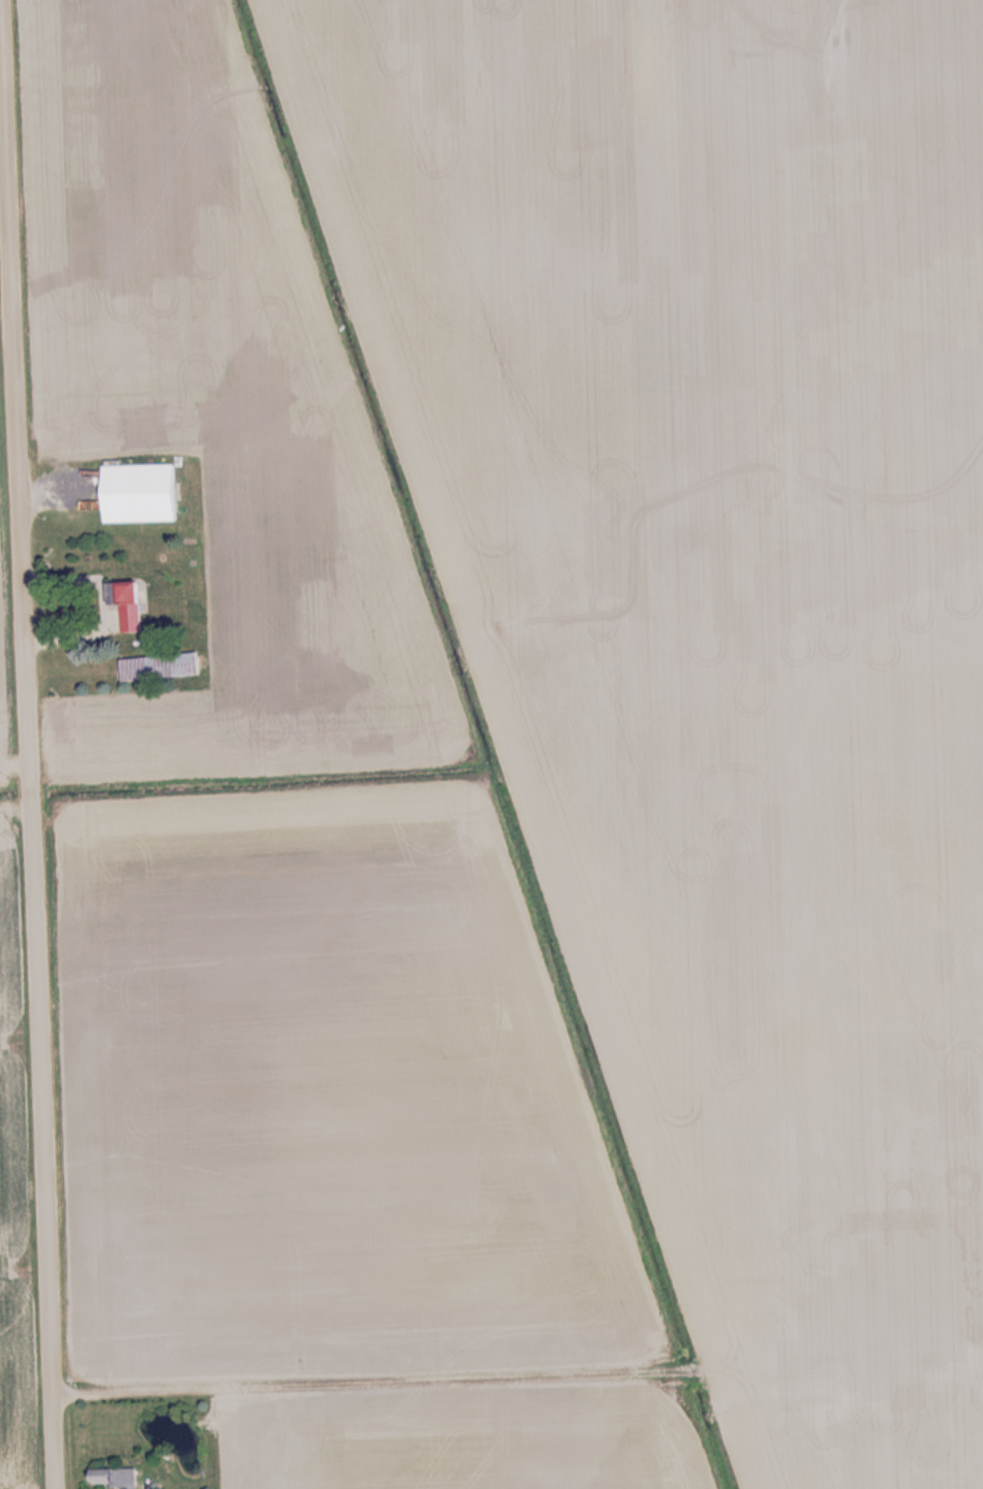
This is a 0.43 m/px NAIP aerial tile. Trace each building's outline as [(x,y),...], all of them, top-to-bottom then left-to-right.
[(108,524),(181,523),(181,466),(107,466),(108,524)] [(145,633),(145,585),(102,585),(102,633),(145,633)] [(206,677),(204,655),(125,660),(126,682),(206,677)] [(94,1469),(94,1487),(123,1487),(123,1488),(141,1488),(141,1469),(94,1469)]
